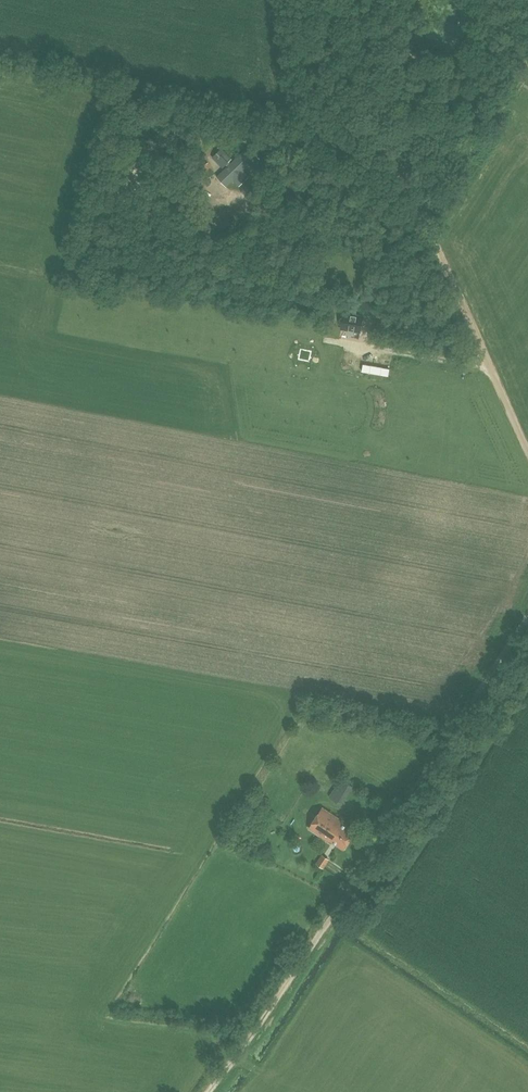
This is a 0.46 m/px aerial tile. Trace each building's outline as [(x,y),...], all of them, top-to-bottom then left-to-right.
[(231,162),(230,161),(231,159),(221,148),(212,157),(221,166),(224,164),(225,165),(226,164),(228,166),(217,177),(225,185),(233,178),(239,185),(249,176),(243,168),(250,162),(253,165),(260,159),(249,147),(239,156),(233,161),(231,162)] [(299,153),(284,152),(283,161),(299,162),(299,153)] [(199,166),(205,178),(214,174),(209,162),(199,166)] [(364,295),(358,304),(370,313),(377,304),(364,295)] [(346,324),(345,328),(360,330),(362,315),(343,312),(341,324),(346,324)] [(311,351),(300,349),(299,360),(310,362),(311,351)] [(329,796),(340,803),(353,784),(342,777),(329,796)] [(329,839),(344,848),(355,831),(340,822),(342,820),(322,807),(309,828),(328,841),(329,839)] [(327,861),(321,857),(317,863),(323,867),(327,861)]
